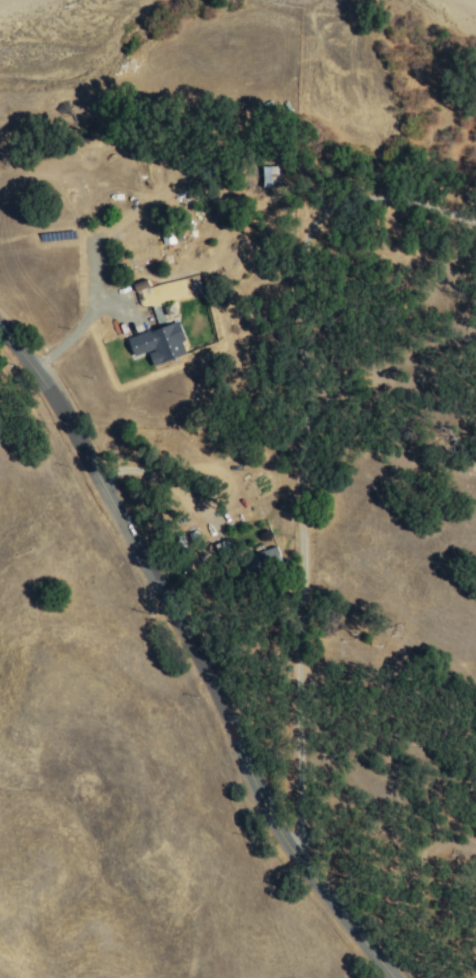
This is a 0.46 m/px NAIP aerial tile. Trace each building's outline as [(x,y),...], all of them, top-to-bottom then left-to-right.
[(261,167),(262,187),(280,187),(279,166),(261,167)] [(126,339),(132,357),(146,352),(151,366),(185,355),(181,342),(184,341),(178,322),(126,339)] [(213,545),(217,557),(229,553),(225,540),(213,545)] [(280,562),(275,547),(245,559),(250,573),(280,562)]
